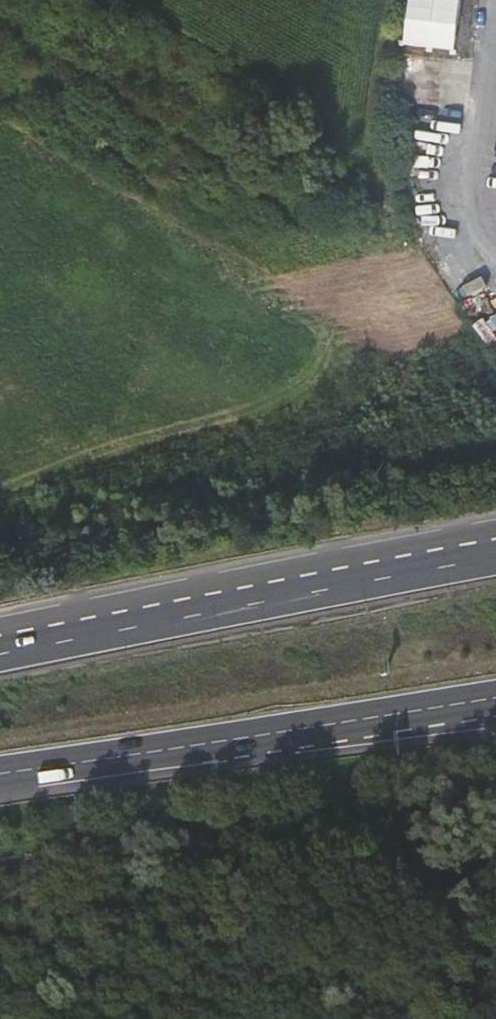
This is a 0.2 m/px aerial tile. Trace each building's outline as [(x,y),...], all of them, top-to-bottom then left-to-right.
[(407,45),(459,47),(461,0),(409,0),(407,45)]
